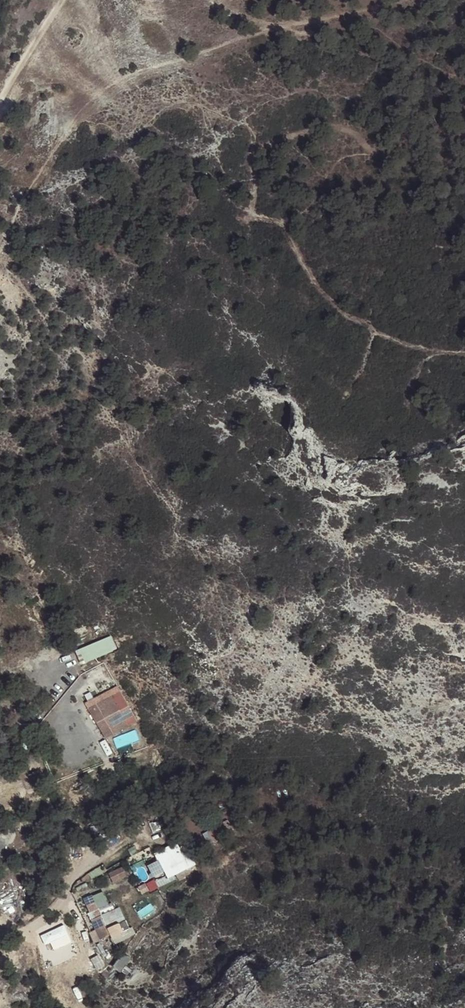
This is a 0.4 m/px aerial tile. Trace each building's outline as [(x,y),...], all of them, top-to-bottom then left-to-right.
[(81,647),(86,661),(119,650),(114,635),(81,647)] [(136,713),(114,689),(104,698),(111,705),(112,704),(128,721),(136,713)] [(136,731),(115,738),(118,746),(139,739),(136,731)] [(250,837),(244,824),(236,828),(243,841),(250,837)] [(182,840),(158,852),(170,877),(195,865),(182,840)] [(160,860),(150,865),(156,877),(166,873),(160,860)] [(125,865),(111,872),(116,882),(130,874),(125,865)] [(124,971),(131,956),(123,952),(116,968),(124,971)]
